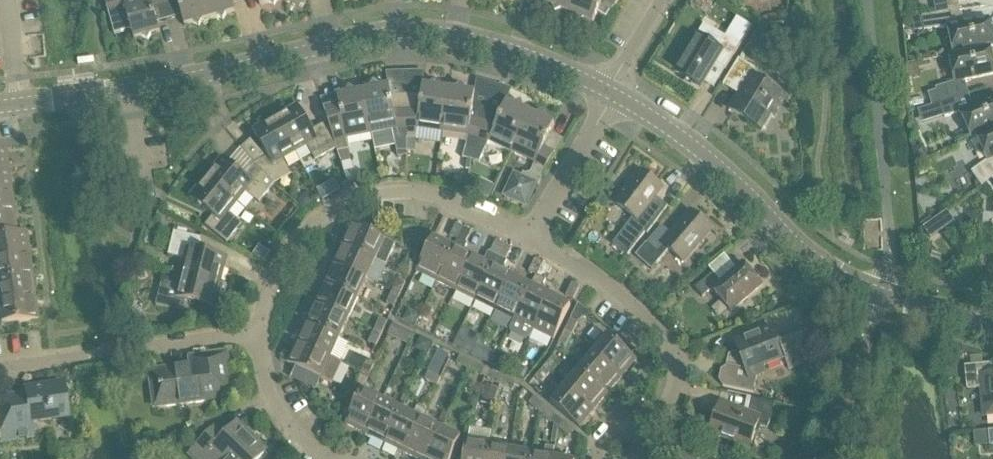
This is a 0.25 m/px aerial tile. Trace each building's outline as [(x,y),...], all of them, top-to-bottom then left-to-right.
[(135,41),(141,39),(148,43),(152,36),(161,34),(153,5),(164,2),(164,0),(123,0),(135,41)] [(185,27),(193,25),(200,29),(203,22),(209,20),(204,0),(177,0),(185,27)] [(209,20),(217,18),(224,22),(228,15),(236,13),(232,0),(204,0),(209,20)] [(545,4),(552,7),(555,15),(562,12),(569,14),(575,0),(547,0),(545,4)] [(569,14),(575,17),(578,24),(586,21),(593,24),(600,8),(612,13),(620,0),(575,0),(569,14)] [(934,2),(937,15),(960,11),(958,0),(943,0),(934,2)] [(949,28),(954,54),(954,55),(990,47),(990,48),(992,47),(992,36),(989,19),(962,25),(960,11),(937,15),(923,17),(925,31),(939,29),(939,30),(949,28)] [(778,22),(786,21),(785,13),(781,14),(777,18),(778,22)] [(738,50),(724,42),(726,38),(705,25),(676,73),(701,88),(704,84),(716,65),(726,71),(738,50)] [(936,89),(937,91),(929,94),(933,106),(941,104),(969,95),(965,81),(992,75),(992,60),(990,48),(990,47),(954,55),(954,54),(949,56),(950,56),(956,83),(936,89)] [(756,70),(740,60),(724,86),(739,96),(730,110),(757,127),(757,126),(766,131),(775,117),(787,97),(752,75),(756,70)] [(395,116),(389,87),(383,88),(383,85),(379,82),(370,84),(367,88),(362,89),(371,135),(393,131),(397,153),(407,153),(407,152),(406,116),(395,116)] [(423,86),(419,115),(406,116),(407,152),(415,152),(415,140),(416,140),(418,130),(442,133),(448,90),(442,89),(438,82),(430,87),(423,86)] [(462,85),(455,90),(448,90),(442,133),(468,137),(466,148),(463,159),(468,160),(466,166),(470,167),(472,162),(482,126),(471,123),(475,93),(467,92),(462,85)] [(325,111),(328,123),(330,129),(332,135),(335,144),(337,150),(341,164),(351,161),(347,140),(371,135),(362,89),(359,90),(354,87),(346,89),(343,93),(343,96),(338,97),(340,107),(325,111)] [(961,113),(972,138),(972,139),(977,137),(977,136),(992,129),(992,98),(973,107),(969,95),(941,104),(945,118),(961,113)] [(507,102),(494,130),(482,126),(472,162),(480,164),(490,143),(512,153),(530,113),(525,111),(522,103),(514,106),(507,102)] [(330,129),(328,123),(313,132),(298,105),(275,118),(295,154),(308,147),(316,162),(336,150),(337,150),(335,144),(332,135),(330,129)] [(544,113),(537,116),(530,113),(512,153),(536,164),(531,174),(528,177),(524,175),(522,179),(515,175),(505,197),(527,208),(537,185),(536,185),(539,178),(541,178),(554,157),(542,151),(555,124),(547,121),(544,113)] [(295,154),(275,118),(253,131),(268,157),(257,163),(255,165),(275,185),(292,175),(284,160),(295,154)] [(972,173),(982,187),(987,184),(992,180),(992,129),(977,136),(977,137),(988,161),(972,173)] [(0,150),(0,173),(9,171),(6,149),(0,150)] [(924,160),(933,156),(932,152),(926,150),(921,152),(924,160)] [(206,178),(238,204),(247,193),(260,204),(275,185),(255,165),(246,177),(222,158),(206,178)] [(12,194),(9,171),(0,173),(0,195),(12,194)] [(640,172),(616,204),(634,218),(613,245),(628,257),(646,233),(648,234),(668,207),(656,198),(663,189),(640,172)] [(238,204),(206,178),(190,198),(213,217),(206,226),(227,244),(242,225),(229,214),(238,204)] [(473,193),(472,194),(487,201),(494,187),(479,180),(478,181),(473,193)] [(0,195),(0,216),(14,214),(12,194),(0,195)] [(684,263),(713,231),(691,212),(671,234),(662,226),(636,257),(652,271),(670,251),(684,263)] [(17,235),(17,234),(14,214),(0,216),(0,238),(17,235)] [(352,225),(342,246),(377,262),(386,266),(396,245),(375,235),(377,231),(362,223),(359,228),(352,225)] [(458,241),(464,229),(456,225),(450,237),(458,241)] [(464,229),(458,241),(466,245),(472,232),(464,229)] [(17,234),(17,235),(0,238),(0,259),(30,255),(27,233),(17,234)] [(182,274),(222,283),(228,258),(199,251),(201,239),(175,233),(169,256),(185,260),(182,274)] [(434,239),(417,273),(437,283),(454,249),(434,239)] [(458,241),(454,249),(437,283),(457,293),(474,259),(463,253),(467,245),(466,245),(458,241)] [(498,258),(504,245),(497,242),(490,254),(498,258)] [(504,245),(498,258),(506,261),(512,249),(504,245)] [(377,262),(342,246),(333,265),(368,281),(377,262)] [(488,253),(483,263),(474,259),(457,293),(476,302),(493,268),(498,258),(490,254),(488,253)] [(32,277),(30,255),(0,259),(0,281),(32,277)] [(498,258),(493,268),(476,302),(496,312),(513,278),(501,272),(507,262),(506,261),(498,258)] [(402,273),(409,276),(415,264),(407,261),(402,273)] [(535,261),(529,273),(536,276),(542,264),(535,261)] [(540,292),(545,281),(544,280),(550,268),(542,264),(536,276),(531,287),(514,321),(509,332),(528,341),(533,331),(550,297),(540,292)] [(732,313),(762,287),(743,264),(721,283),(713,274),(695,289),(703,299),(713,290),(732,313)] [(324,285),(359,301),(368,281),(333,265),(324,285)] [(222,283),(182,274),(179,287),(162,283),(157,306),(183,313),(186,301),(216,308),(222,283)] [(0,281),(0,304),(35,299),(32,277),(0,281)] [(514,321),(531,287),(513,278),(496,312),(514,321)] [(398,280),(393,293),(400,296),(406,284),(398,280)] [(359,301),(324,285),(315,304),(350,320),(359,301)] [(580,289),(573,285),(567,297),(574,301),(580,289)] [(387,305),(394,309),(400,296),(393,293),(387,305)] [(554,341),(571,307),(550,297),(533,331),(554,341)] [(38,321),(35,299),(0,304),(0,323),(0,326),(6,325),(15,324),(38,321)] [(350,320),(315,304),(306,324),(340,340),(350,320)] [(388,323),(380,319),(375,332),(382,335),(388,323)] [(579,324),(571,320),(565,332),(573,336),(579,324)] [(340,340),(306,324),(297,344),(331,360),(340,340)] [(394,324),(388,335),(408,345),(414,334),(394,324)] [(764,373),(762,367),(786,358),(790,369),(813,360),(803,334),(778,343),(772,328),(734,343),(739,354),(733,356),(731,368),(728,368),(722,372),(720,382),(724,387),(753,393),(758,376),(764,373)] [(382,335),(375,332),(369,344),(376,348),(382,335)] [(559,344),(567,348),(572,337),(573,336),(565,332),(559,344)] [(637,361),(608,337),(593,354),(622,379),(637,361)] [(432,343),(422,338),(419,343),(421,348),(428,352),(432,343)] [(478,343),(472,356),(476,358),(482,361),(488,347),(478,343)] [(297,344),(288,364),(333,385),(342,365),(331,360),(297,344)] [(449,355),(439,350),(434,360),(444,365),(449,355)] [(622,379),(593,354),(580,370),(609,395),(622,379)] [(461,358),(458,365),(469,371),(473,363),(461,358)] [(553,358),(544,368),(550,374),(559,363),(553,358)] [(368,361),(362,374),(369,378),(376,364),(368,361)] [(149,374),(154,410),(178,406),(180,402),(196,400),(198,403),(208,401),(211,398),(233,395),(228,362),(209,364),(206,362),(200,363),(197,366),(179,369),(177,366),(169,367),(166,371),(156,372),(156,373),(149,374)] [(482,377),(486,370),(473,363),(469,371),(482,377)] [(992,374),(991,366),(966,369),(968,391),(982,389),(985,418),(992,417),(992,375),(992,374)] [(535,379),(541,384),(550,374),(544,368),(535,379)] [(609,395),(580,370),(566,387),(594,412),(609,395)] [(438,386),(441,378),(429,373),(425,381),(438,386)] [(492,373),(488,380),(499,386),(500,386),(504,379),(492,373)] [(369,378),(362,374),(356,386),(364,389),(369,378)] [(513,392),(516,385),(504,379),(500,386),(513,392)] [(62,384),(25,390),(27,399),(8,402),(8,398),(0,399),(0,428),(2,441),(33,437),(31,423),(67,418),(62,384)] [(579,427),(580,428),(594,412),(566,387),(551,404),(579,427)] [(363,391),(346,425),(367,435),(383,401),(363,391)] [(535,398),(529,405),(539,413),(540,414),(545,407),(535,398)] [(710,435),(750,449),(759,426),(768,429),(772,417),(775,404),(752,398),(749,414),(721,404),(710,435)] [(227,400),(217,401),(218,411),(229,410),(227,400)] [(386,444),(402,410),(383,401),(367,435),(386,444)] [(402,410),(386,444),(405,454),(422,420),(426,411),(418,407),(414,416),(402,410)] [(550,422),(556,416),(545,407),(540,414),(550,422)] [(405,454),(416,458),(426,458),(441,429),(422,420),(405,454)] [(564,423),(559,430),(569,438),(575,432),(564,423)] [(195,458),(260,458),(266,453),(238,426),(224,440),(214,431),(191,455),(195,458)] [(426,458),(452,458),(461,439),(441,429),(426,458)] [(470,429),(465,458),(487,458),(489,447),(492,433),(470,429)] [(510,451),(489,447),(487,458),(508,458),(510,451)] [(555,449),(547,448),(545,457),(532,455),(531,458),(553,458),(555,449)] [(684,458),(702,458),(692,450),(684,458)]
